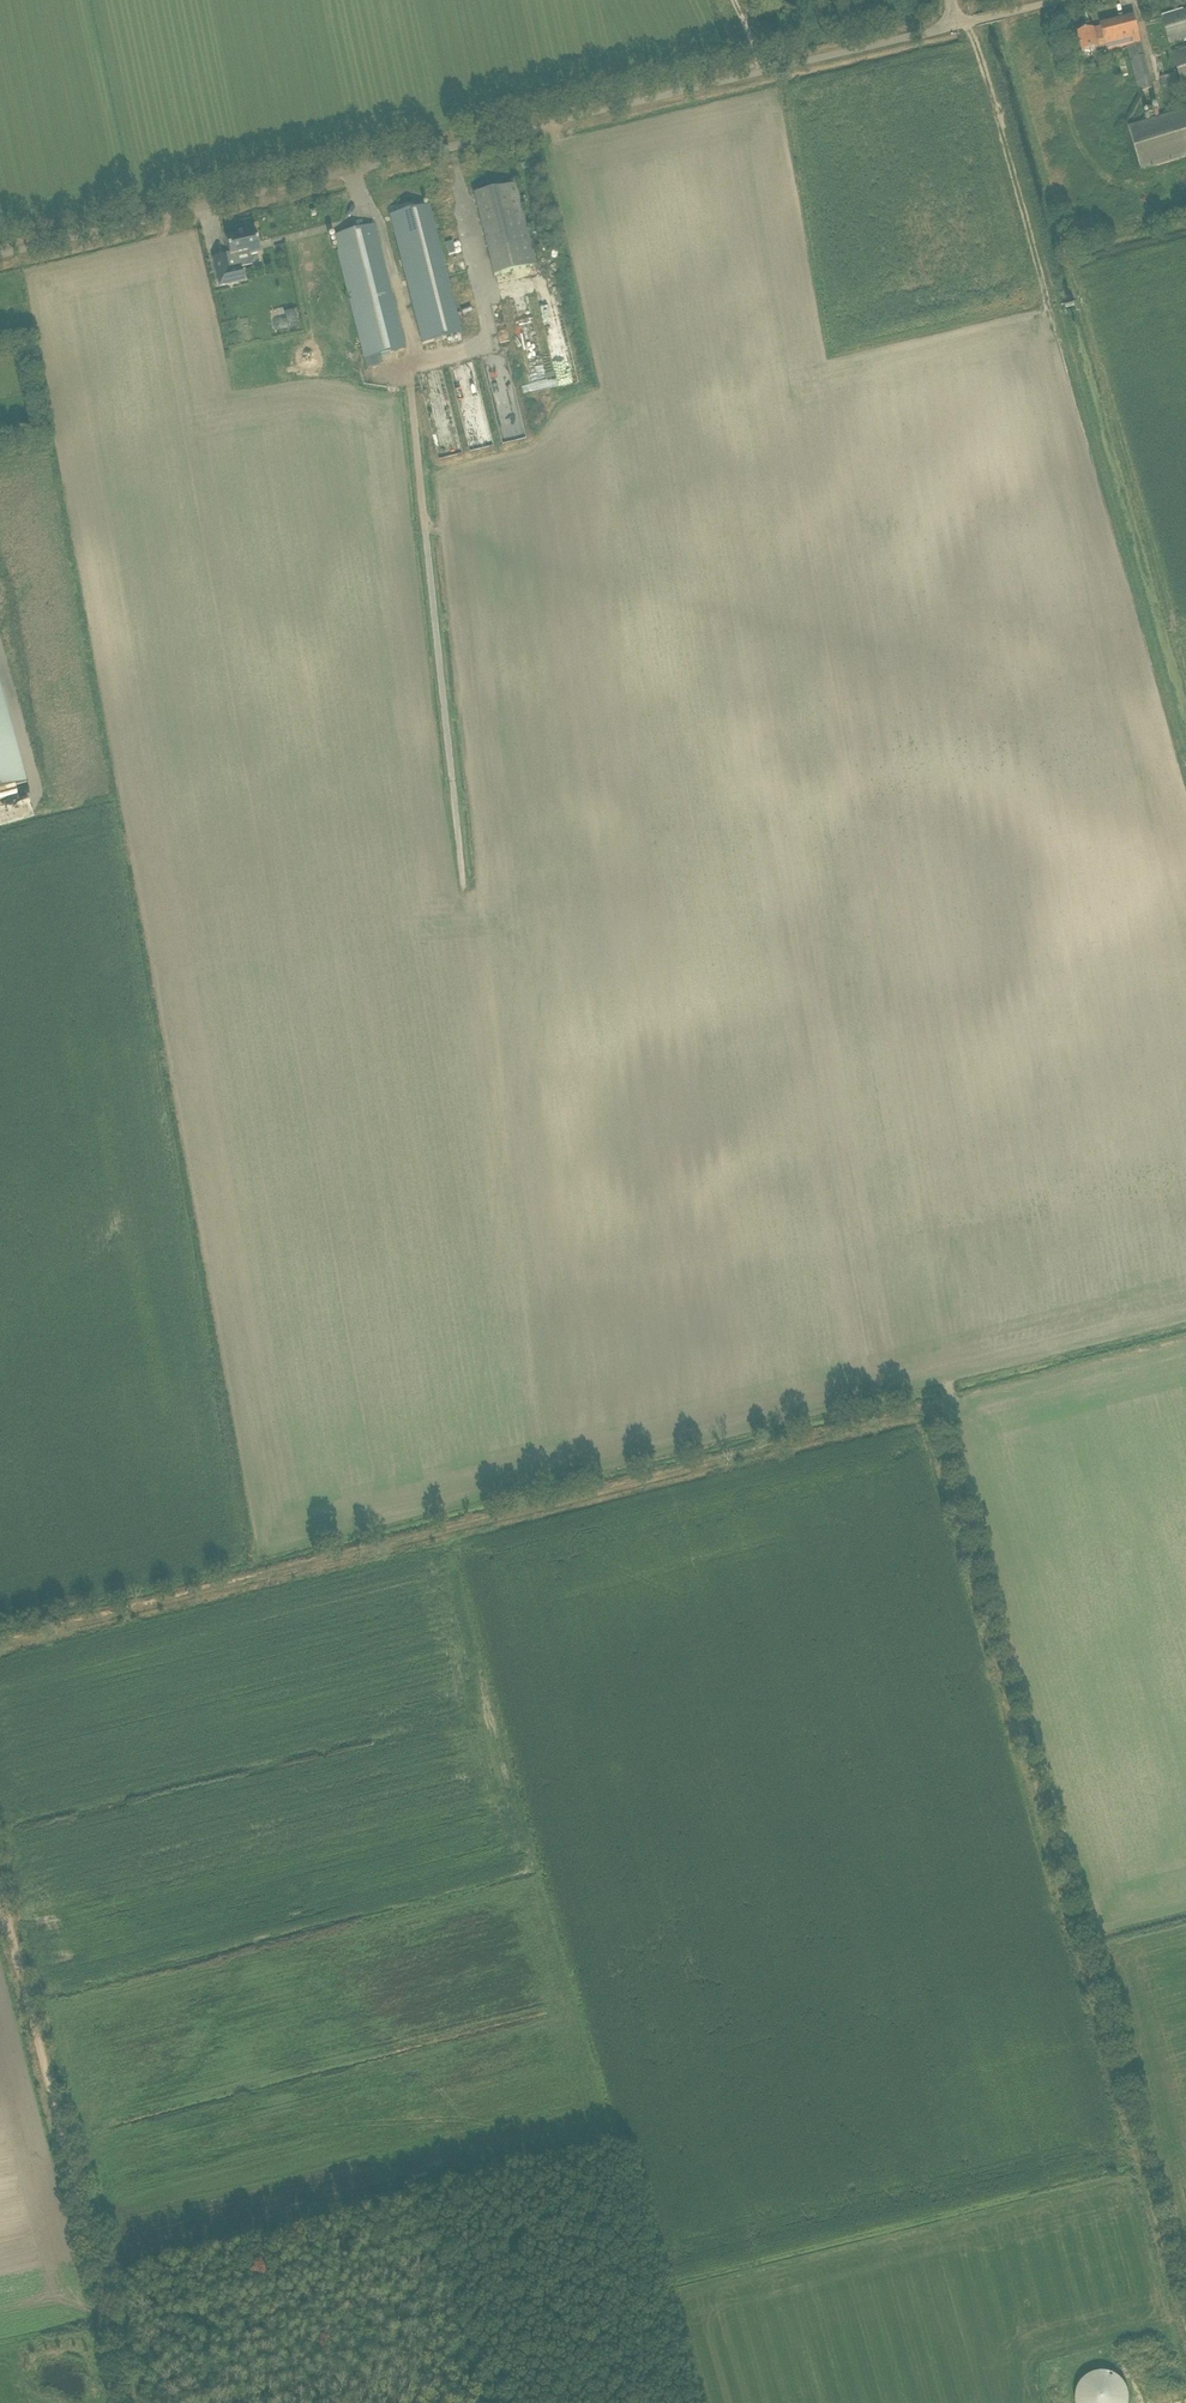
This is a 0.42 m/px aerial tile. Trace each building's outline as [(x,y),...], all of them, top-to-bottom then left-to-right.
[(1162,18),(1166,30),(1168,39),(1170,44),(1185,39),(1185,11),(1162,18)] [(1106,50),(1127,45),(1131,59),(1144,55),(1140,42),(1137,28),(1134,16),(1100,25),(1101,27),(1078,33),(1081,45),(1082,52),(1098,48),(1098,47),(1105,46),(1106,50)] [(1179,73),(1160,77),(1163,87),(1181,82),(1184,89),(1185,89),(1185,49),(1173,52),(1179,73)] [(1150,77),(1136,81),(1139,92),(1152,88),(1150,77)] [(1127,126),(1141,171),(1185,158),(1185,109),(1127,126)] [(474,194),(494,276),(535,266),(515,184),(474,194)] [(429,207),(390,217),(422,345),(454,336),(462,333),(448,282),(429,207)] [(335,235),(368,358),(406,349),(373,225),(335,235)] [(255,231),(226,237),(230,256),(226,256),(226,255),(213,258),(219,287),(244,281),(241,268),(240,268),(237,255),(248,252),(249,255),(260,253),(255,231)] [(297,328),(296,312),(286,313),(287,320),(276,321),(276,330),(297,328)] [(526,435),(508,360),(484,365),(502,441),(526,435)] [(429,417),(452,412),(442,370),(419,375),(429,417)] [(26,783),(0,685),(0,790),(26,783)] [(1082,2402),(1129,2402),(1119,2368),(1075,2380),(1082,2402)]
